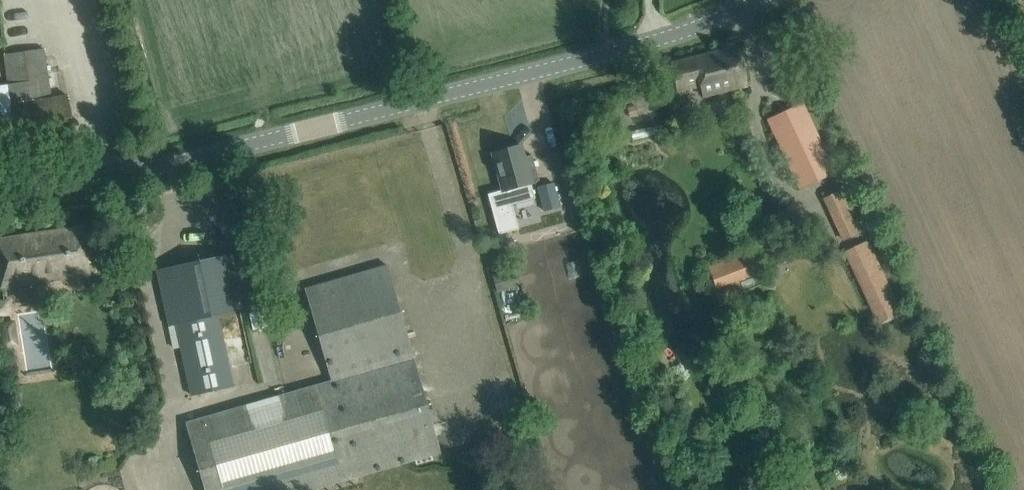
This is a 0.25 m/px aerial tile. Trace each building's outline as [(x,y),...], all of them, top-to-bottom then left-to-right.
[(671,63),(676,83),(677,88),(703,82),(707,97),(748,87),(738,47),(671,63)] [(44,49),(5,54),(10,90),(0,91),(0,123),(15,121),(21,150),(77,142),(74,122),(68,95),(51,98),(44,49)] [(768,119),(777,137),(800,187),(835,171),(803,103),(768,119)] [(496,152),(493,152),(504,191),(540,181),(536,170),(532,155),(524,157),(520,145),(508,148),(507,146),(495,149),(496,152)] [(553,183),(538,187),(544,210),(560,206),(553,183)] [(864,231),(843,185),(824,193),(844,239),(864,231)] [(2,286),(89,273),(83,228),(0,240),(0,273),(2,286)] [(901,311),(867,238),(846,248),(879,321),(901,311)] [(717,288),(762,271),(754,249),(709,266),(717,288)] [(158,270),(162,290),(169,325),(178,323),(193,393),(233,384),(218,313),(253,305),(242,252),(158,270)] [(306,289),(332,380),(286,393),(287,393),(331,380),(332,381),(359,476),(441,452),(442,452),(389,265),(306,289)] [(264,309),(248,313),(253,330),(269,326),(264,309)] [(286,393),(186,421),(206,489),(311,489),(442,453),(442,452),(441,452),(359,476),(332,381),(331,380),(287,393),(286,393)]
